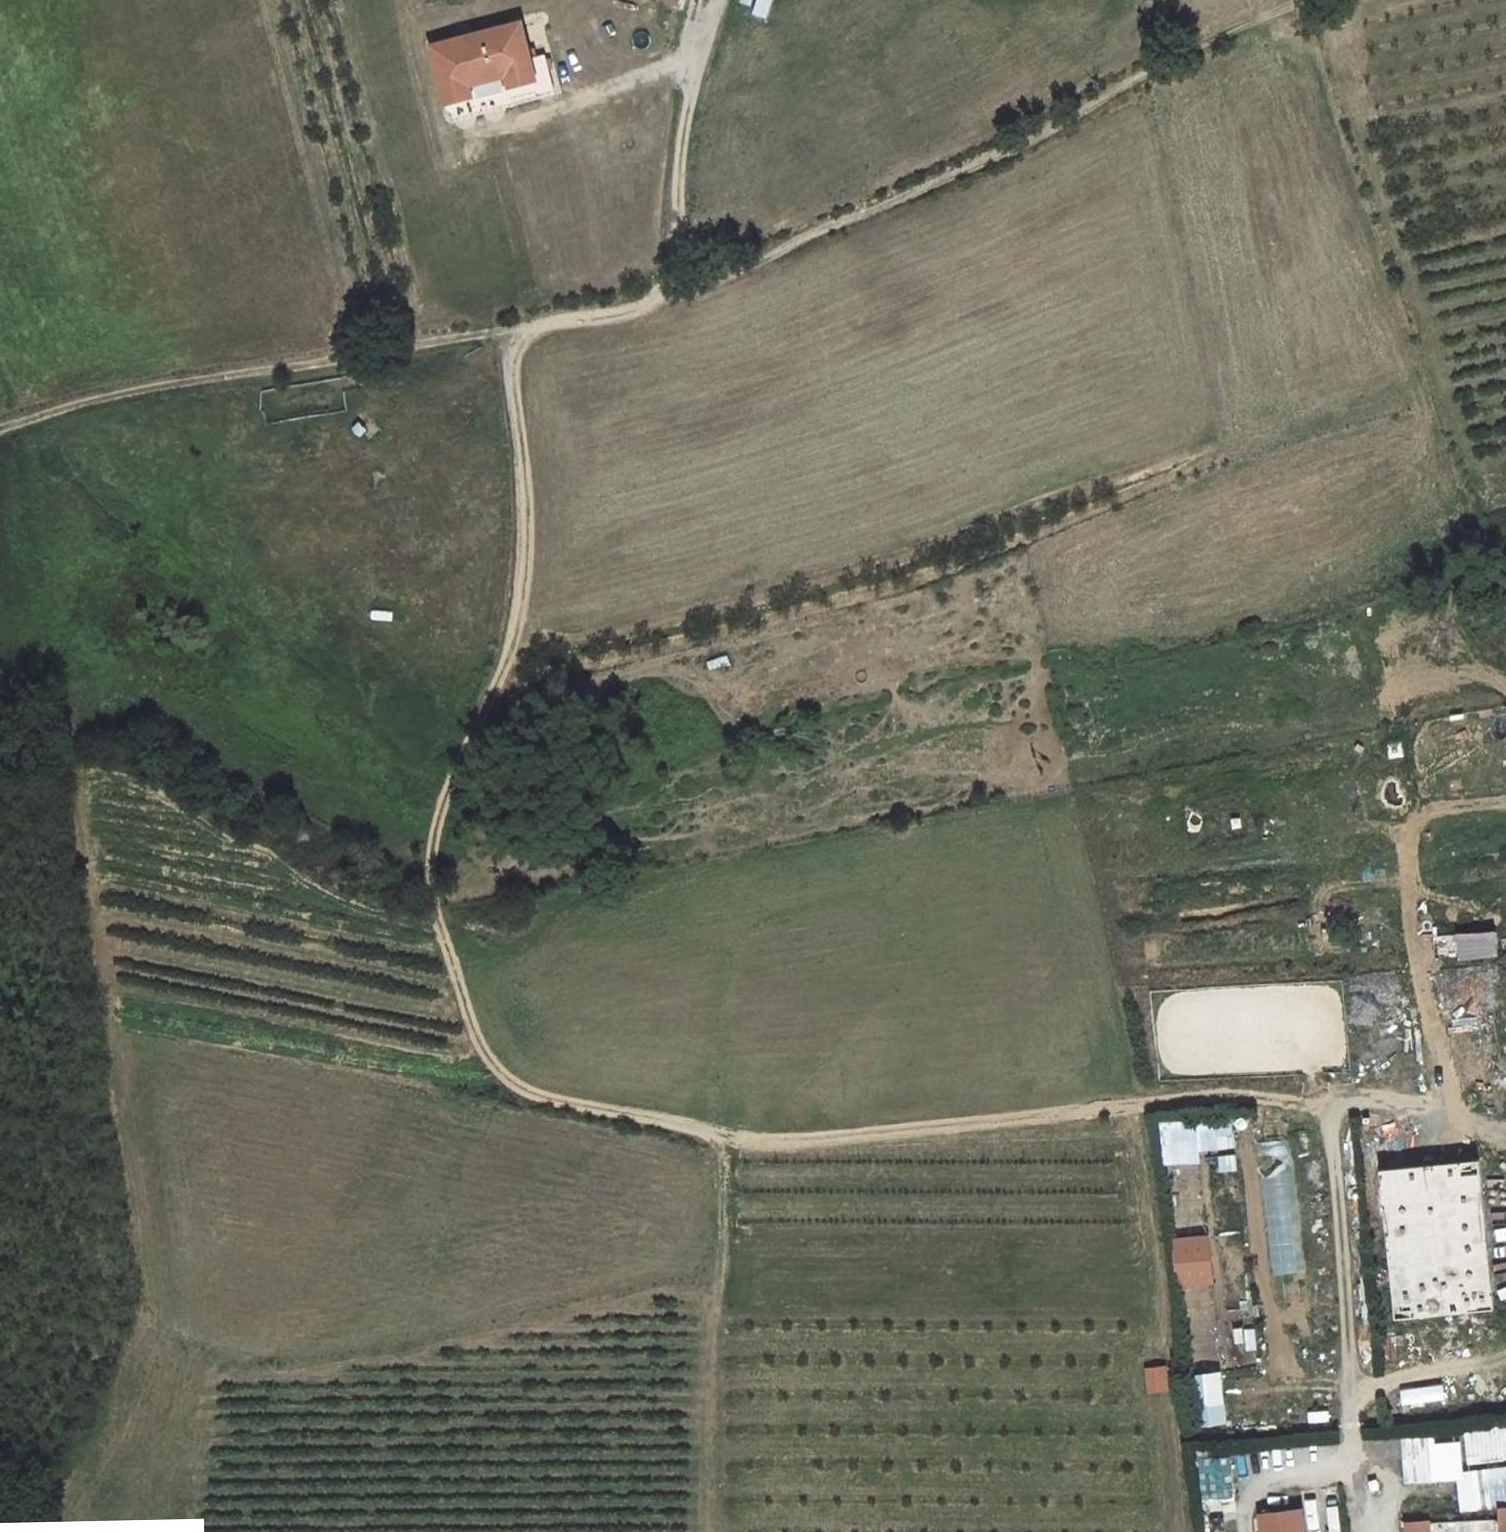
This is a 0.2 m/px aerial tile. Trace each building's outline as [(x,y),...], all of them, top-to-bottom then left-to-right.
[(561,78),(552,45),(537,49),(527,13),(439,38),(459,112),(545,89),(543,83),(561,78)] [(1198,1122),(1165,1126),(1170,1162),(1202,1158),(1198,1122)] [(1291,1123),(1259,1125),(1269,1274),(1301,1272),(1291,1123)] [(1483,1161),(1383,1170),(1398,1319),(1497,1310),(1483,1161)] [(1210,1236),(1178,1239),(1182,1284),(1214,1281),(1210,1236)] [(1166,1386),(1164,1370),(1147,1372),(1149,1388),(1166,1386)] [(1201,1371),(1204,1424),(1226,1423),(1223,1370),(1201,1371)] [(1505,1457),(1505,1425),(1478,1427),(1480,1458),(1505,1457)] [(1209,1501),(1235,1500),(1232,1455),(1206,1457),(1209,1501)] [(1497,1508),(1499,1531),(1505,1531),(1505,1507),(1497,1508)] [(1261,1516),(1263,1531),(1304,1531),(1301,1511),(1261,1516)]
